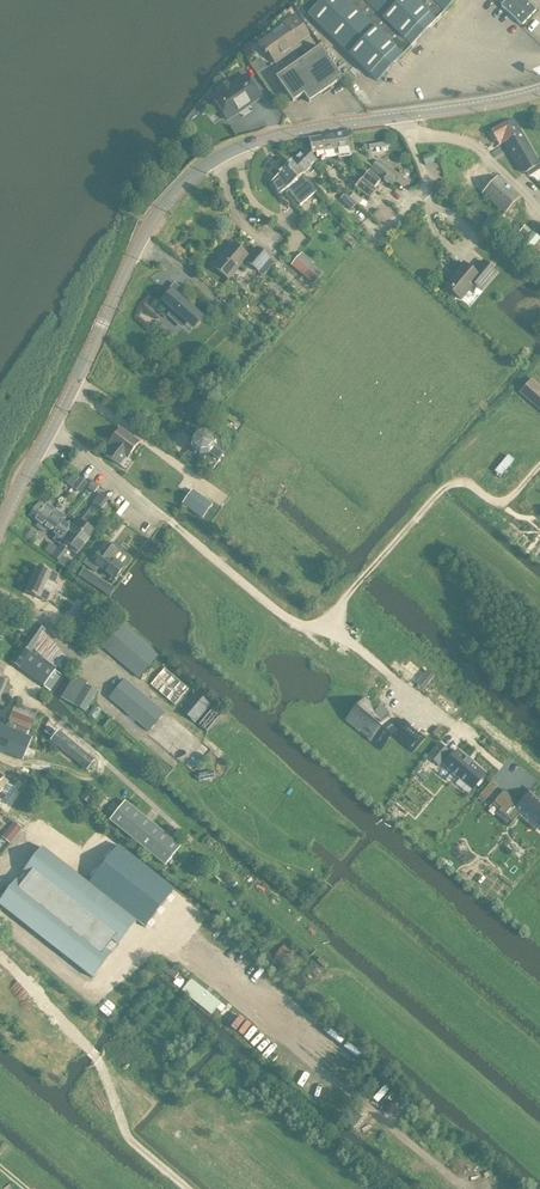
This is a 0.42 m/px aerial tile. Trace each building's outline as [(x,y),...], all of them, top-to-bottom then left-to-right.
[(308,14),(337,41),(342,46),(378,81),(438,17),(455,0),(322,0),(308,14)] [(500,5),(521,26),(537,10),(526,0),(506,0),(500,5)] [(264,53),(265,55),(268,53),(275,63),(300,45),(298,42),(309,35),(296,16),(284,23),(288,29),(273,40),(271,37),(260,45),(265,53),(264,53)] [(276,78),(293,102),(304,95),(309,102),(343,79),(320,47),(276,78)] [(225,99),(217,104),(228,120),(261,98),(246,76),(230,87),(228,83),(219,90),(225,99)] [(491,131),(500,145),(504,143),(523,173),(526,173),(539,165),(539,164),(538,161),(518,127),(513,118),(491,131)] [(334,135),(337,150),(349,147),(347,133),(334,135)] [(322,137),(324,152),(337,150),(334,135),(322,137)] [(312,154),(324,152),(322,137),(309,139),(312,154)] [(370,150),(385,147),(384,141),(369,144),(370,150)] [(291,163),(303,174),(316,161),(304,150),(291,163)] [(378,161),(371,169),(390,185),(397,177),(378,161)] [(303,175),(303,174),(291,163),(280,175),(272,182),(279,194),(287,190),(300,205),(316,191),(303,175)] [(374,188),(380,181),(369,171),(362,179),(355,187),(369,199),(377,191),(374,189),(374,188)] [(520,197),(497,177),(482,194),(504,214),(520,197)] [(341,200),(350,211),(361,200),(354,193),(350,196),(347,194),(341,200)] [(212,266),(229,280),(255,247),(238,234),(212,266)] [(246,261),(259,272),(270,258),(257,248),(246,261)] [(291,265),(302,275),(313,284),(322,273),(300,254),(291,265)] [(461,300),(473,285),(481,291),(486,284),(496,272),(483,261),(474,273),(464,264),(445,286),(461,300)] [(168,293),(161,301),(174,313),(170,317),(178,324),(181,320),(185,323),(197,310),(181,297),(185,293),(178,287),(175,291),(176,291),(172,297),(168,293)] [(229,319),(236,326),(241,321),(235,314),(229,319)] [(532,399),(539,406),(539,391),(539,390),(532,399)] [(220,413),(230,419),(233,414),(224,407),(220,413)] [(106,455),(121,465),(126,459),(128,460),(140,442),(119,428),(109,444),(112,446),(106,455)] [(193,443),(183,456),(196,466),(201,459),(213,468),(223,455),(212,447),(211,439),(205,434),(198,435),(193,442),(193,443)] [(69,478),(66,482),(72,487),(78,479),(79,478),(74,474),(73,473),(72,474),(69,478)] [(80,478),(77,482),(72,489),(78,493),(86,482),(80,478)] [(192,490),(182,504),(202,518),(212,504),(192,490)] [(31,511),(28,515),(29,516),(34,520),(43,508),(46,504),(40,500),(37,503),(37,504),(31,511)] [(32,501),(27,508),(27,509),(31,511),(37,504),(32,501)] [(43,508),(34,520),(38,522),(35,526),(40,530),(43,526),(52,514),(55,511),(56,509),(47,503),(46,504),(43,508)] [(43,526),(40,530),(44,533),(47,529),(52,533),(61,521),(64,517),(65,516),(56,509),(55,511),(52,514),(43,526)] [(61,521),(52,533),(56,536),(53,540),(59,544),(62,540),(71,528),(74,524),(69,521),(66,525),(61,521)] [(94,532),(93,531),(92,528),(88,525),(85,525),(80,521),(64,541),(71,547),(70,548),(76,553),(77,551),(79,552),(94,532)] [(25,538),(32,542),(37,534),(30,530),(25,538)] [(37,534),(32,542),(40,549),(46,541),(37,534)] [(51,557),(57,548),(49,543),(44,552),(51,557)] [(106,543),(92,562),(115,579),(123,568),(112,559),(117,552),(106,543)] [(59,549),(54,557),(59,561),(65,553),(59,549)] [(58,575),(38,567),(26,594),(47,602),(50,594),(43,591),(47,581),(55,584),(58,575)] [(110,595),(114,588),(84,568),(79,575),(110,595)] [(11,661),(45,686),(51,691),(61,674),(56,671),(67,655),(43,634),(46,630),(38,624),(11,661)] [(159,656),(123,625),(103,647),(140,678),(159,656)] [(175,705),(189,689),(165,668),(151,684),(175,705)] [(75,675),(63,696),(61,699),(85,713),(97,692),(86,685),(88,683),(75,675)] [(3,706),(11,688),(6,686),(8,681),(0,677),(0,705),(3,706)] [(109,698),(122,709),(149,732),(165,713),(124,679),(109,698)] [(195,692),(180,711),(195,723),(210,705),(195,692)] [(346,720),(345,720),(360,733),(361,731),(368,737),(367,739),(371,742),(371,741),(381,750),(382,749),(381,748),(393,733),(398,737),(396,739),(413,753),(425,738),(419,733),(418,734),(409,726),(410,725),(404,720),(398,726),(394,722),(394,723),(387,717),(389,715),(380,707),(378,709),(365,697),(364,698),(365,698),(364,699),(365,700),(348,720),(347,719),(346,720)] [(216,704),(199,725),(207,732),(224,711),(216,704)] [(27,736),(37,714),(16,705),(7,727),(0,724),(0,750),(22,760),(32,738),(27,736)] [(62,733),(54,743),(60,748),(84,767),(92,757),(90,756),(68,738),(62,733)] [(428,756),(439,766),(439,765),(436,762),(446,750),(449,753),(450,753),(439,743),(428,756)] [(457,751),(445,765),(473,789),(485,775),(457,751)] [(90,785),(81,798),(89,804),(98,791),(90,785)] [(491,806),(492,806),(492,805),(494,803),(501,809),(498,812),(512,823),(509,826),(518,816),(520,813),(538,828),(539,826),(539,802),(529,792),(528,793),(529,793),(520,803),(511,796),(504,790),(491,806)] [(125,801),(109,820),(164,866),(180,846),(125,801)] [(145,928),(175,891),(118,846),(89,883),(137,922),(145,928)] [(88,884),(42,848),(23,871),(29,876),(22,885),(17,880),(0,901),(0,905),(93,978),(137,922),(89,883),(88,884)] [(284,944),(274,957),(286,967),(297,955),(284,944)]
